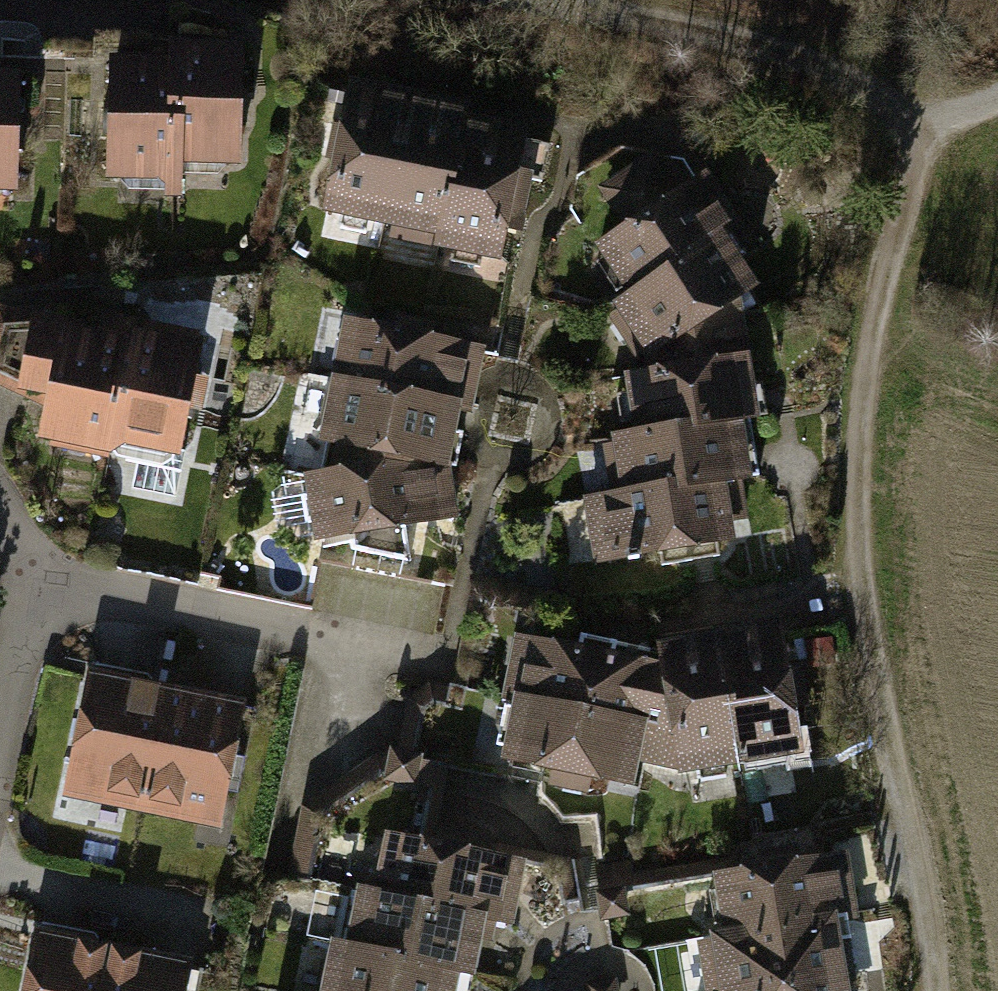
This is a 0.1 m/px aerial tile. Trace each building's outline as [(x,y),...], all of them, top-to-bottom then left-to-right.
[(192,64),(194,164),(258,163),(256,49),(192,50),(192,64)] [(194,164),(192,64),(125,65),(127,181),(194,180),(194,164)] [(34,187),(31,69),(0,70),(0,188),(34,187)] [(394,95),(328,82),(307,204),(370,220),(394,95)] [(454,110),(394,95),(370,220),(368,231),(430,243),(454,110)] [(506,190),(519,123),(454,110),(430,243),(493,260),(506,190)] [(603,251),(637,303),(746,244),(689,157),(663,152),(603,192),(633,232),(603,251)] [(637,303),(618,313),(643,360),(772,285),(746,244),(637,303)] [(7,311),(0,344),(0,372),(32,387),(34,381),(55,385),(66,333),(69,334),(71,324),(7,311)] [(69,334),(66,333),(55,385),(45,433),(109,447),(112,436),(133,336),(135,326),(103,319),(98,340),(69,334)] [(483,350),(352,326),(339,387),(459,415),(471,418),(483,350)] [(162,342),(133,336),(112,436),(141,442),(132,486),(174,495),(184,451),(175,449),(184,406),(194,408),(201,377),(190,375),(198,340),(164,333),(162,342)] [(740,349),(614,369),(618,425),(679,413),(680,424),(734,416),(750,413),(740,349)] [(459,415),(339,387),(325,455),(385,471),(450,472),(459,415)] [(618,425),(601,429),(609,485),(668,474),(668,487),(717,479),(744,475),(734,416),(680,424),(679,413),(618,425)] [(385,471),(303,486),(318,548),(456,522),(450,472),(385,471)] [(609,485),(574,493),(584,561),(728,535),(717,479),(668,487),(668,474),(609,485)] [(780,618),(714,629),(738,770),(804,759),(780,618)] [(714,629),(650,640),(656,672),(667,734),(674,775),(675,781),(738,770),(714,629)] [(656,672),(517,645),(508,704),(667,734),(656,672)] [(156,808),(182,686),(108,671),(82,793),(156,808)] [(231,824),(257,702),(182,686),(156,808),(231,824)] [(667,734),(508,704),(496,771),(635,798),(640,767),(674,775),(667,734)] [(434,803),(443,764),(397,753),(388,792),(434,803)] [(536,863),(400,833),(387,893),(504,918),(523,922),(536,863)] [(687,868),(694,925),(857,905),(850,848),(687,868)] [(387,893),(368,889),(355,947),(475,973),(491,977),(504,918),(387,893)] [(694,925),(702,990),(745,990),(866,976),(857,905),(694,925)] [(125,947),(50,932),(38,990),(116,990),(125,947)] [(344,944),(334,990),(471,990),(475,973),(355,947),(344,944)] [(200,963),(125,947),(116,990),(194,990),(200,963)] [(745,990),(868,990),(866,976),(745,990)]
